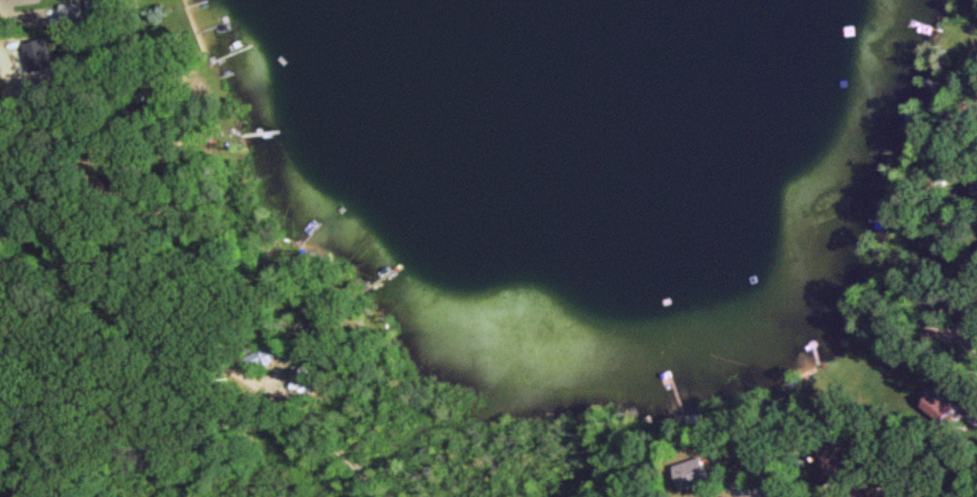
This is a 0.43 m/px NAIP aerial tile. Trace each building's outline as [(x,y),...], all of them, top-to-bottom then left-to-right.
[(91,22),(90,1),(64,3),(64,6),(52,7),(54,25),(91,22)]
